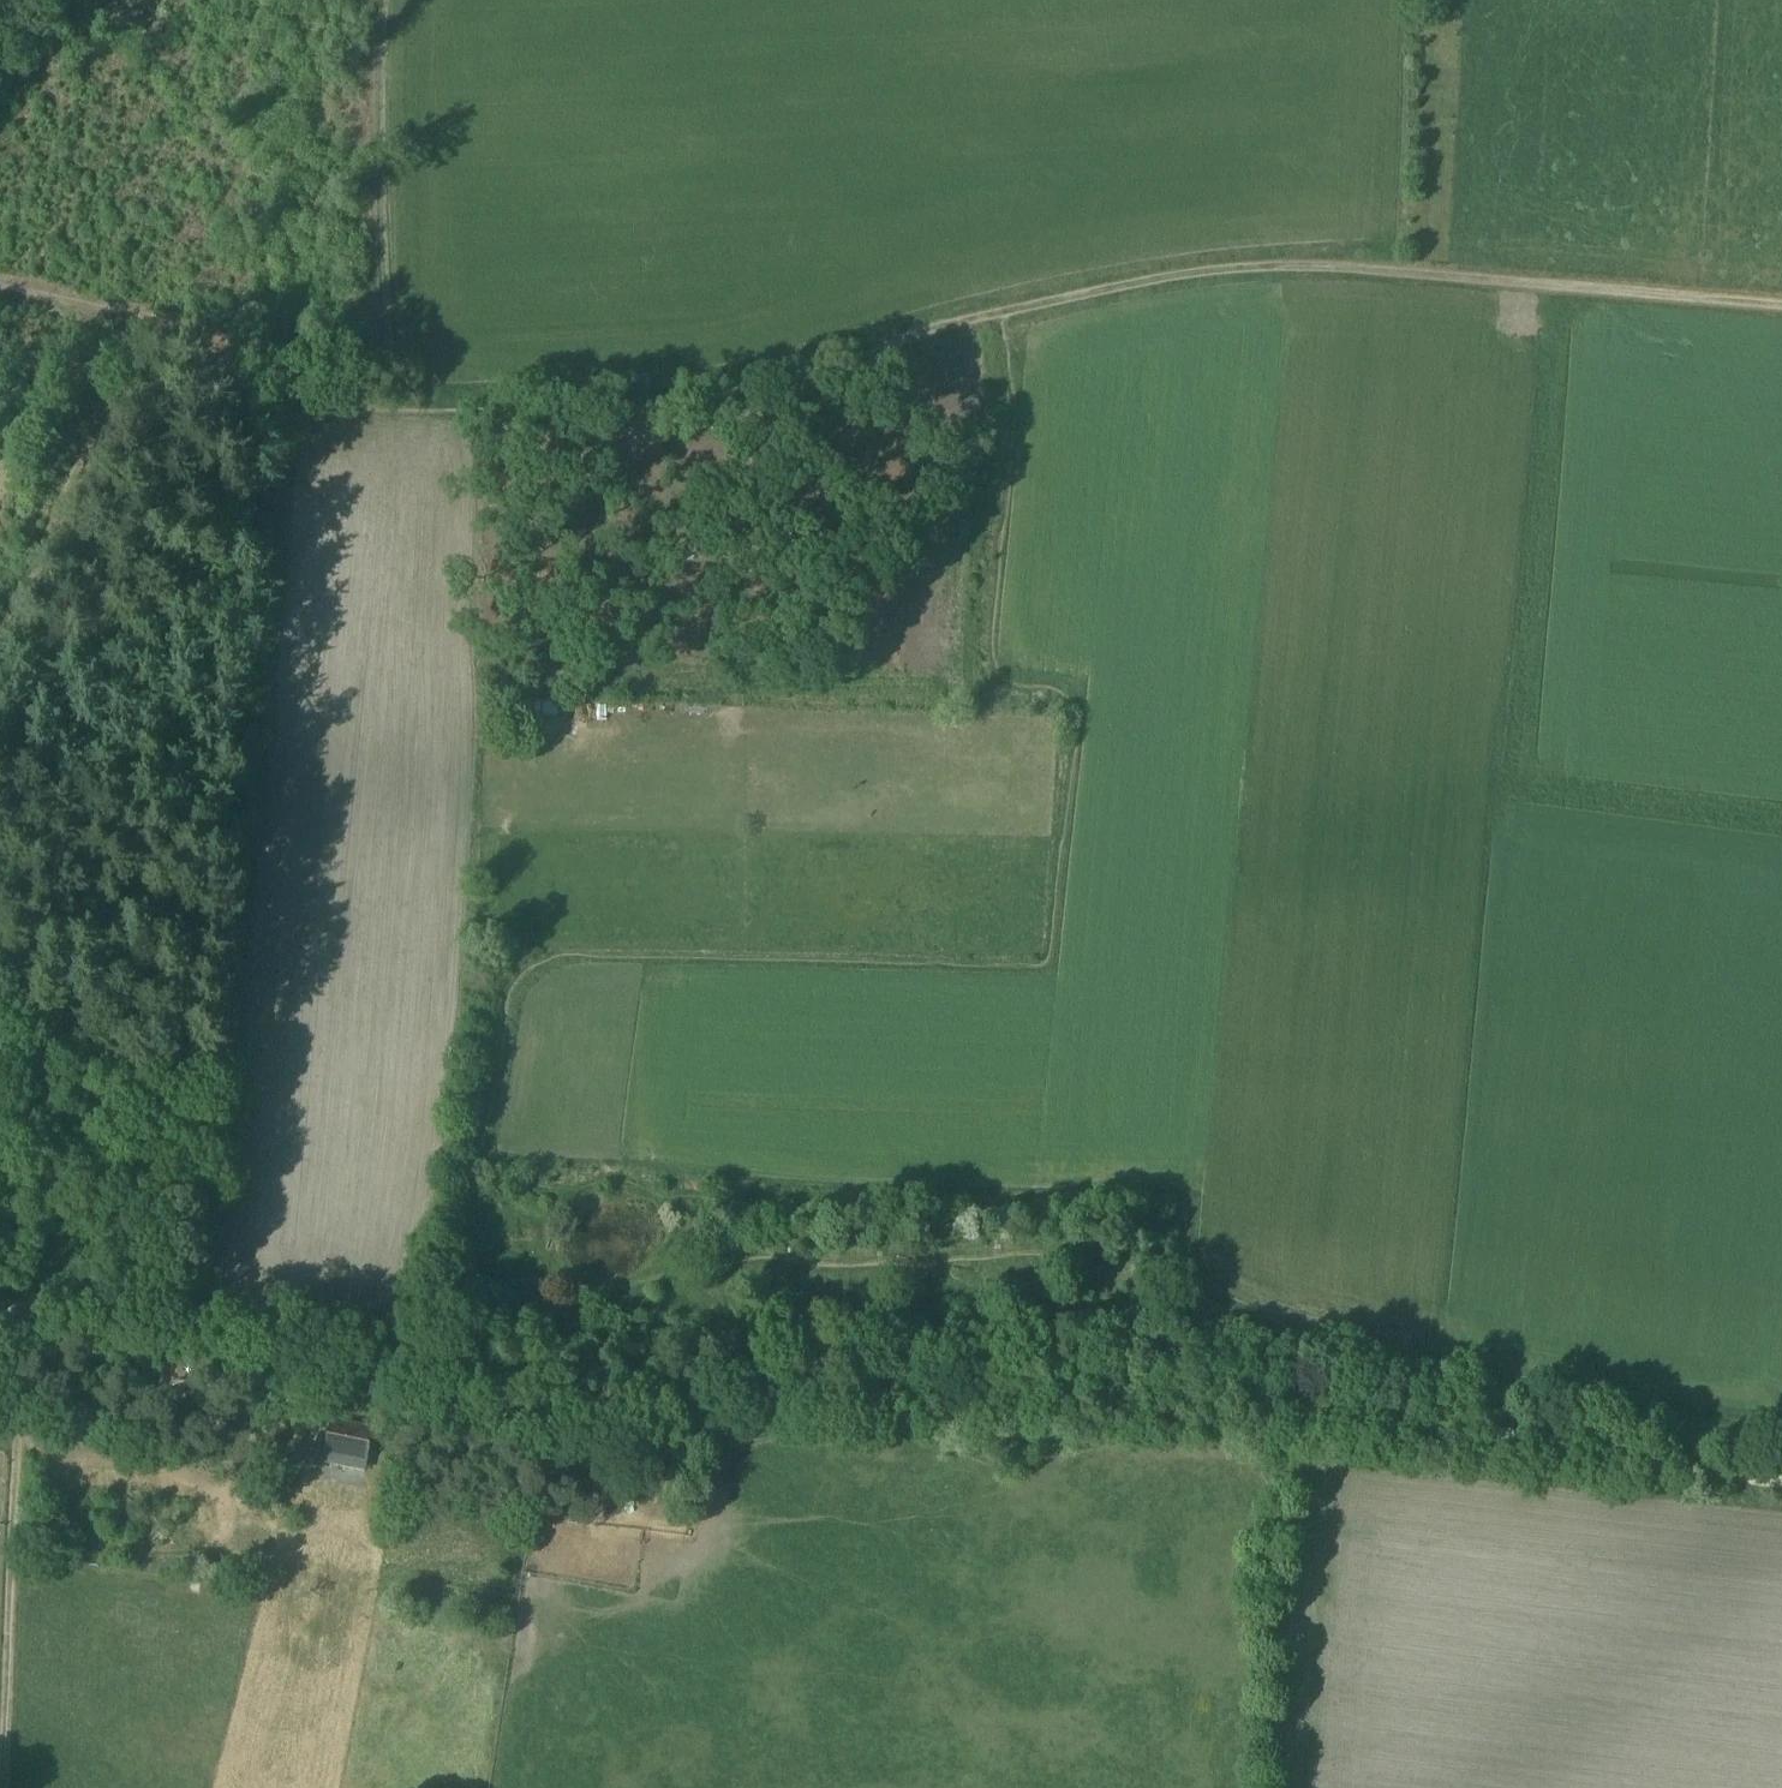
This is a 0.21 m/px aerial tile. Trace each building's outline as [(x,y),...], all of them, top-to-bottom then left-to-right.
[(567,717),(568,688),(541,687),(540,716),(567,717)] [(212,1369),(202,1347),(163,1364),(173,1386),(212,1369)] [(325,1456),(361,1463),(366,1464),(372,1432),(331,1424),(325,1456)]
